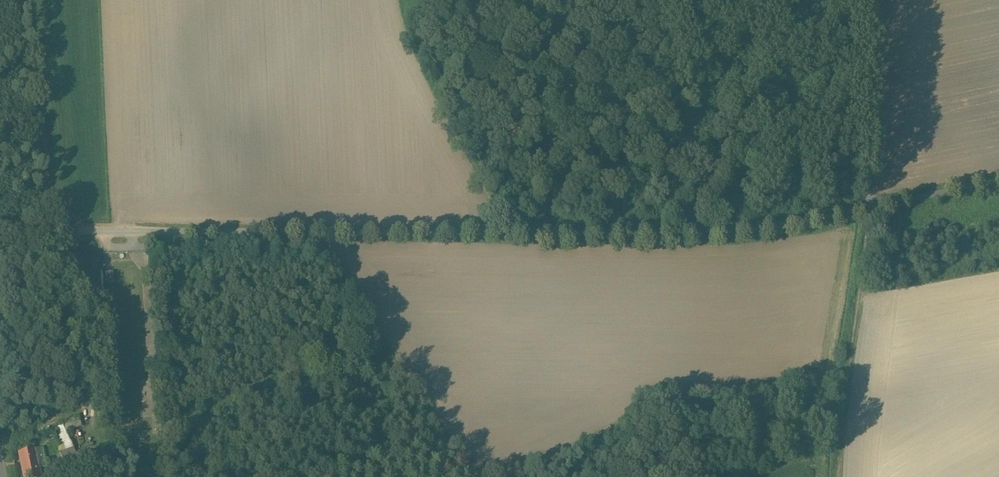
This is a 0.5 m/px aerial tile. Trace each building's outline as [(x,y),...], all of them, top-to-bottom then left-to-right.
[(113,272),(105,272),(106,284),(114,283),(113,272)] [(60,452),(62,458),(75,453),(66,432),(81,425),(80,417),(54,428),(63,451),(60,452)] [(19,452),(22,472),(23,472),(24,476),(42,476),(35,449),(19,452)] [(75,453),(62,458),(66,470),(52,476),(62,476),(92,463),(91,456),(84,458),(82,451),(75,453)]
